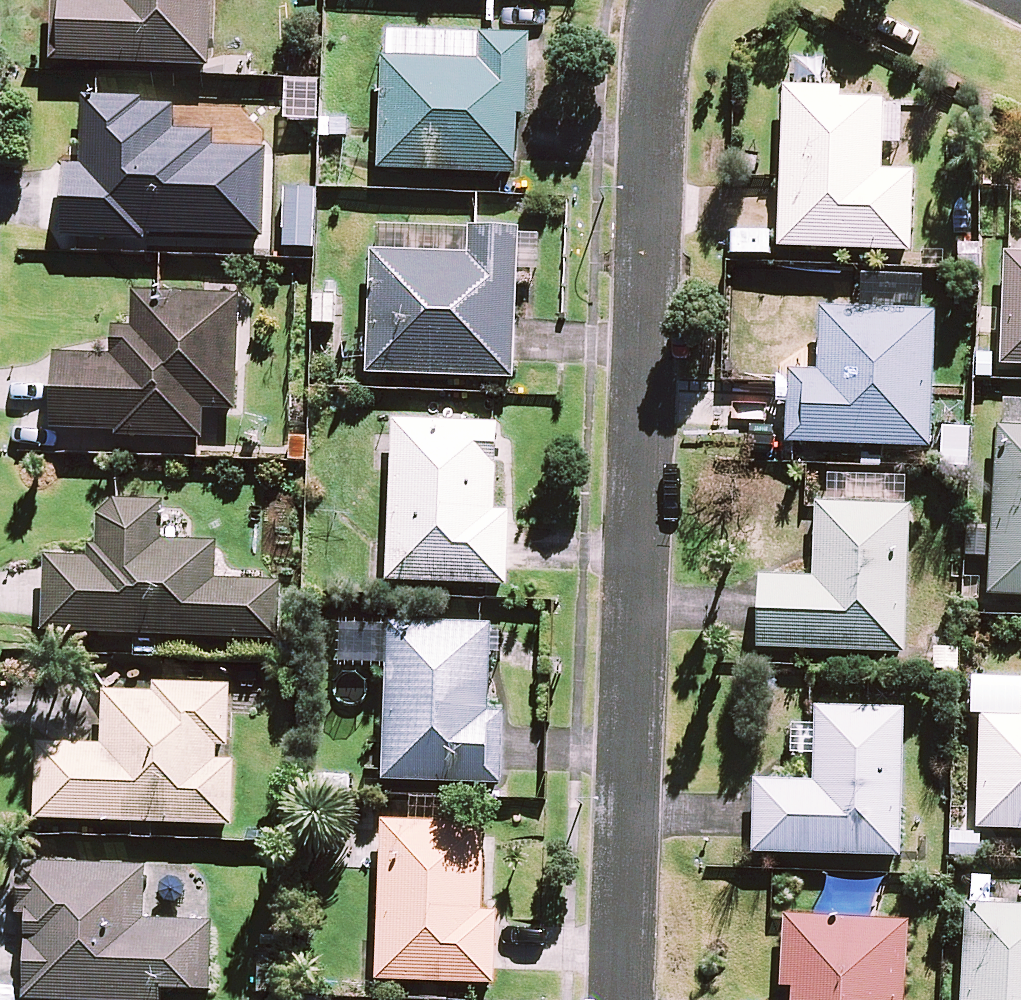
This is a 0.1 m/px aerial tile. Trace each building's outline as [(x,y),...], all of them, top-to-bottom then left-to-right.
[(56,52),(61,52),(61,61),(211,66),(214,0),(57,0),(56,52)] [(390,55),(483,58),(483,33),(391,30),(390,55)] [(390,55),(386,55),(382,167),(503,171),(519,172),(521,113),(529,114),(532,33),(483,32),(483,33),(483,58),(390,55)] [(916,171),(885,170),(887,99),(844,97),(844,87),(786,85),(783,177),(781,246),(913,251),(916,171)] [(147,96),(85,94),(82,166),(68,165),(66,238),(150,241),(150,232),(265,236),(268,147),(215,145),(215,131),(177,130),(177,104),(146,103),(147,96)] [(369,372),(515,377),(520,227),(477,226),(472,225),(471,253),(373,249),(369,372)] [(1008,251),(1004,363),(1020,364),(1020,252),(1008,251)] [(161,292),(136,291),(134,327),(115,326),(114,354),(58,352),(55,428),(117,430),(116,435),(206,438),(207,407),(239,408),(242,295),(161,292)] [(791,375),(789,442),(933,446),(937,311),(937,309),(822,306),(821,369),(792,368),(791,375)] [(498,509),(501,422),(396,418),(390,579),(509,584),(512,510),(498,509)] [(1001,424),(992,593),(1020,594),(1020,425),(1001,424)] [(828,473),(827,500),(908,503),(909,476),(828,473)] [(164,538),(166,499),(120,497),(116,497),(101,514),(100,544),(93,544),(93,555),(49,553),(46,628),(282,638),(285,581),(219,578),(220,540),(164,538)] [(827,500),(818,500),(815,576),(760,573),(757,646),(909,652),(915,503),(908,503),(827,500)] [(389,665),(391,619),(345,617),(344,663),(389,665)] [(482,622),(391,619),(389,665),(386,777),(505,781),(508,712),(492,711),(495,622),(482,622)] [(238,758),(219,757),(219,744),(232,745),(234,684),(161,681),(160,691),(105,689),(104,743),(41,741),(38,817),(236,824),(238,758)] [(908,707),(818,705),(816,780),(756,778),(754,851),(904,855),(908,707)] [(1020,828),(1020,712),(983,711),(979,826),(1020,828)] [(489,820),(384,817),(379,978),(498,982),(500,910),(486,910),(489,820)] [(22,869),(21,912),(31,912),(29,999),(73,999),(163,999),(163,987),(212,989),(214,919),(147,917),(148,864),(30,861),(30,869),(22,869)] [(835,916),(877,918),(879,885),(837,883),(835,916)] [(967,901),(963,999),(1020,999),(1020,903),(967,901)] [(835,916),(787,914),(784,982),(795,982),(795,999),(907,999),(911,920),(877,918),(835,916)]
